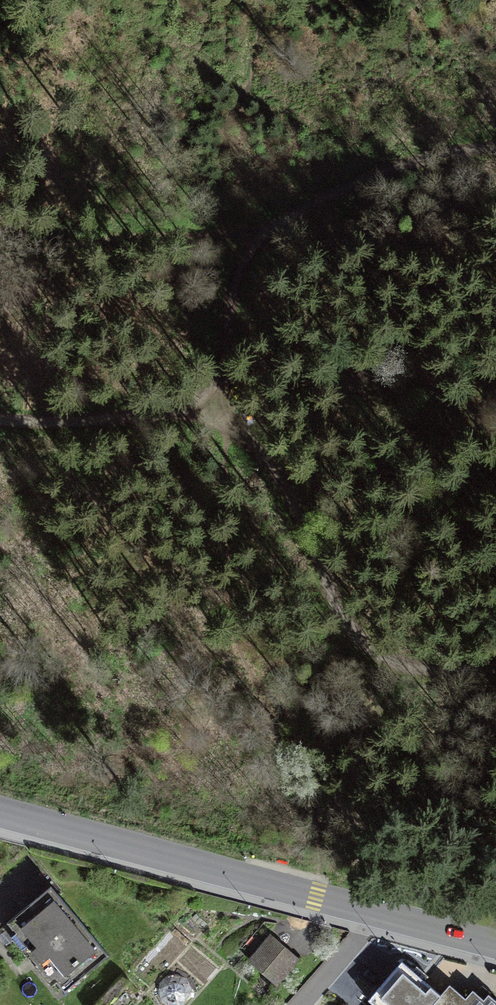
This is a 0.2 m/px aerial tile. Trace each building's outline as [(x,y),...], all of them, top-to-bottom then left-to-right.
[(107,960),(56,896),(16,928),(25,939),(20,943),(58,990),(64,984),(69,991),(107,960)] [(300,965),(277,945),(256,969),(279,989),(300,965)] [(402,961),(368,1000),(374,1004),(433,1004),(441,995),(402,961)] [(433,1004),(495,1004),(495,1001),(488,994),(484,1000),(472,990),(465,998),(450,985),(441,995),(433,1004)]
